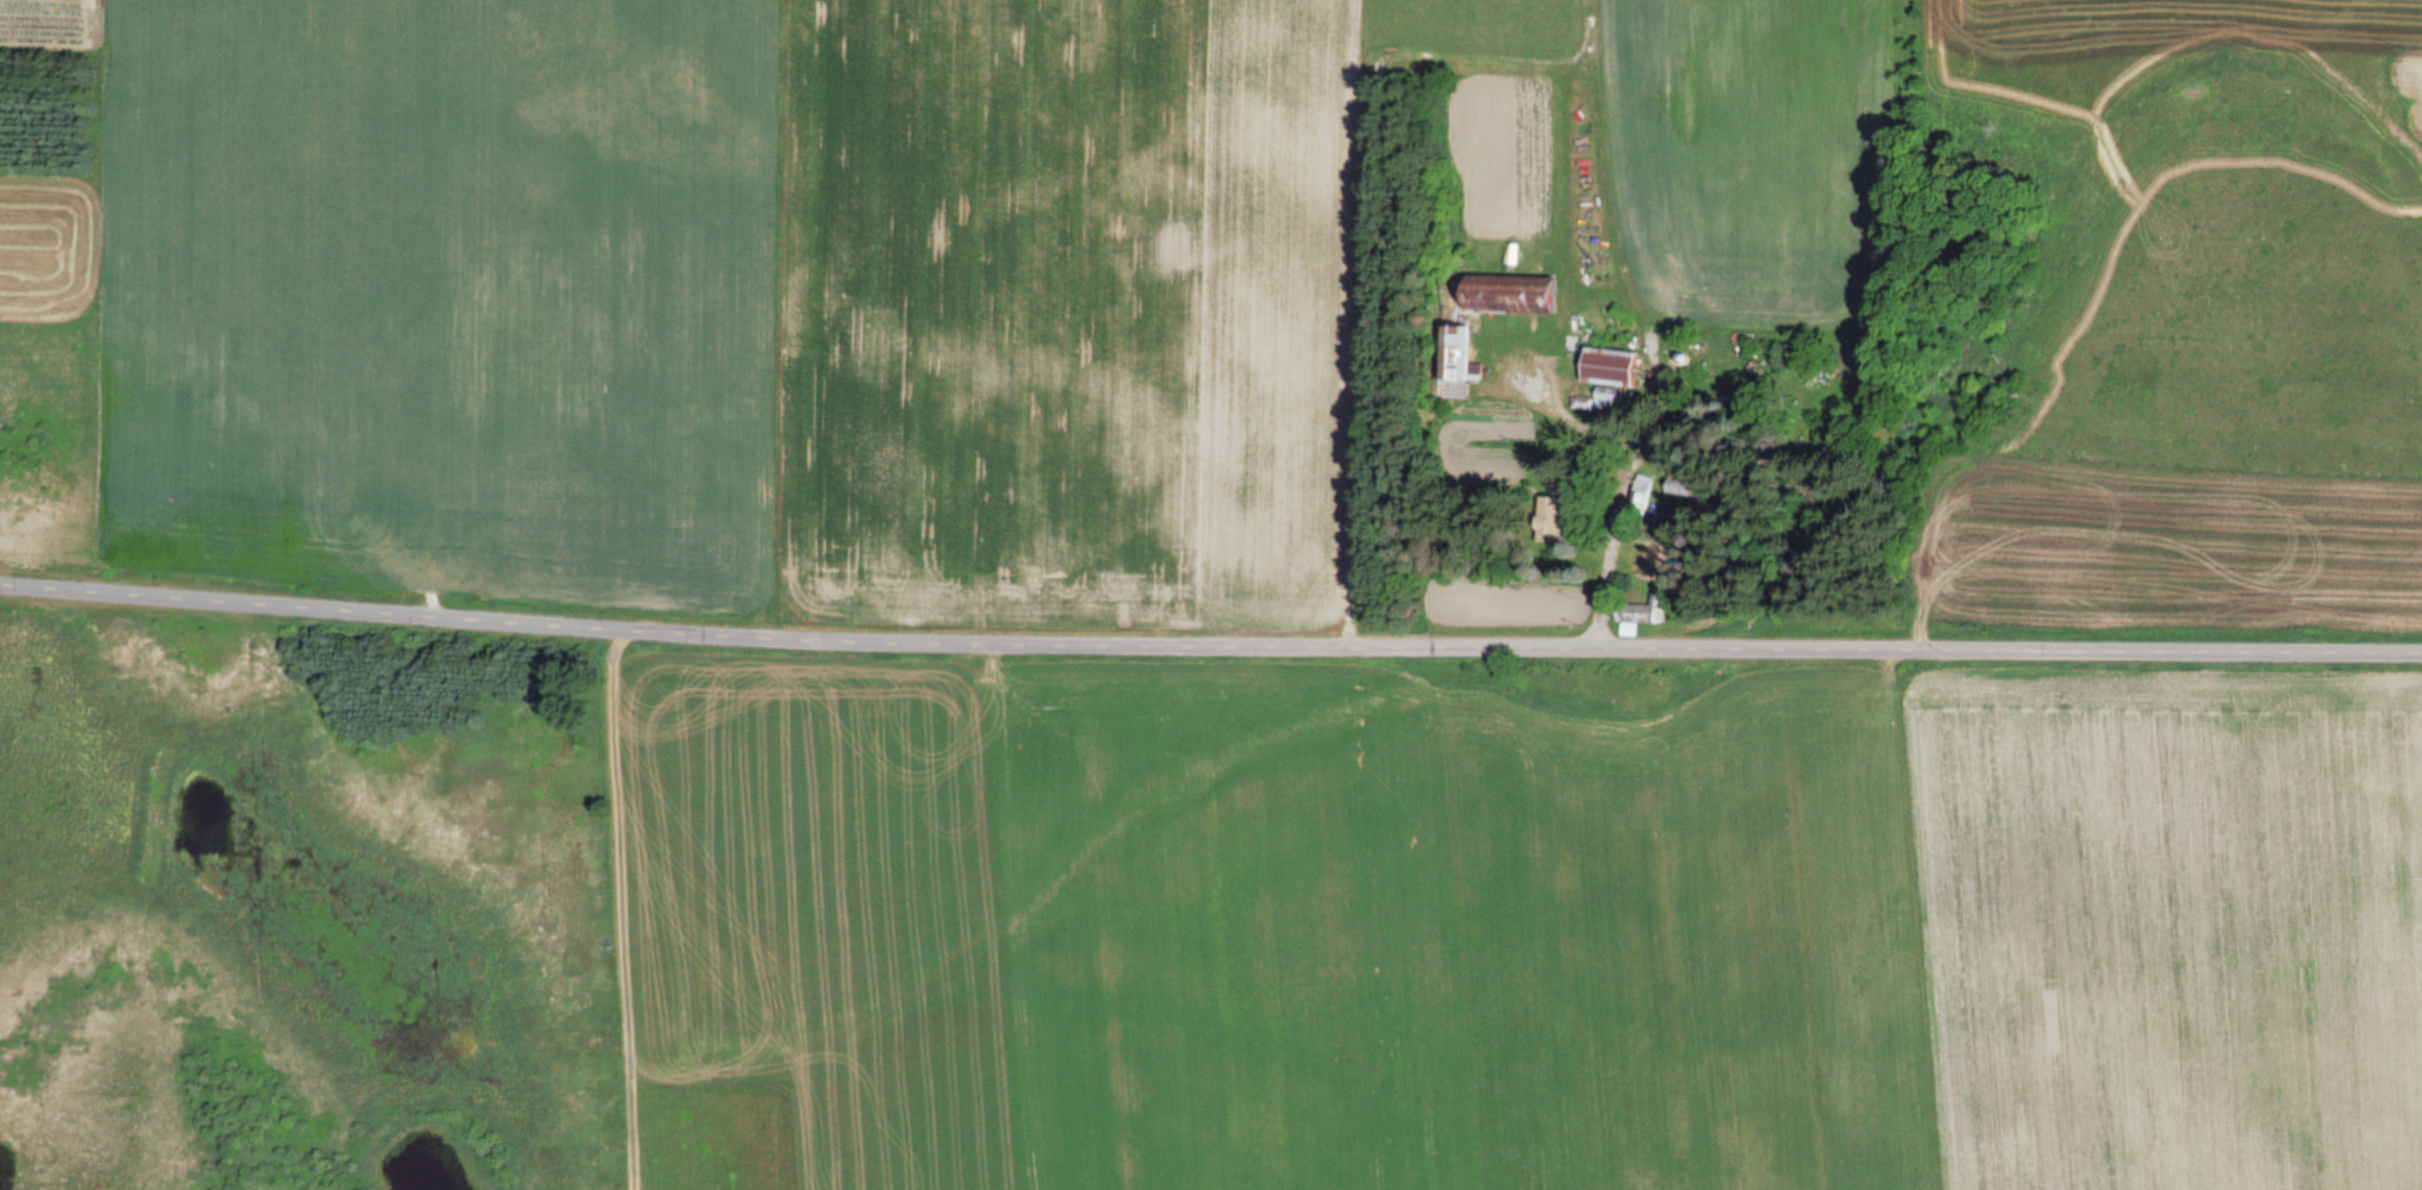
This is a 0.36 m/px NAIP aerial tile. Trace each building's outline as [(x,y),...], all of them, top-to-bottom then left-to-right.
[(1553,315),(1553,277),(1460,276),(1459,314),(1553,315)] [(1467,399),(1467,327),(1438,326),(1437,399),(1467,399)] [(1634,352),(1582,348),(1579,383),(1631,388),(1634,352)] [(1599,407),(1620,410),(1622,392),(1601,389),(1599,407)] [(1537,543),(1562,543),(1562,497),(1537,497),(1537,543)] [(1650,605),(1615,605),(1615,623),(1663,623),(1663,594),(1650,594),(1650,605)]
